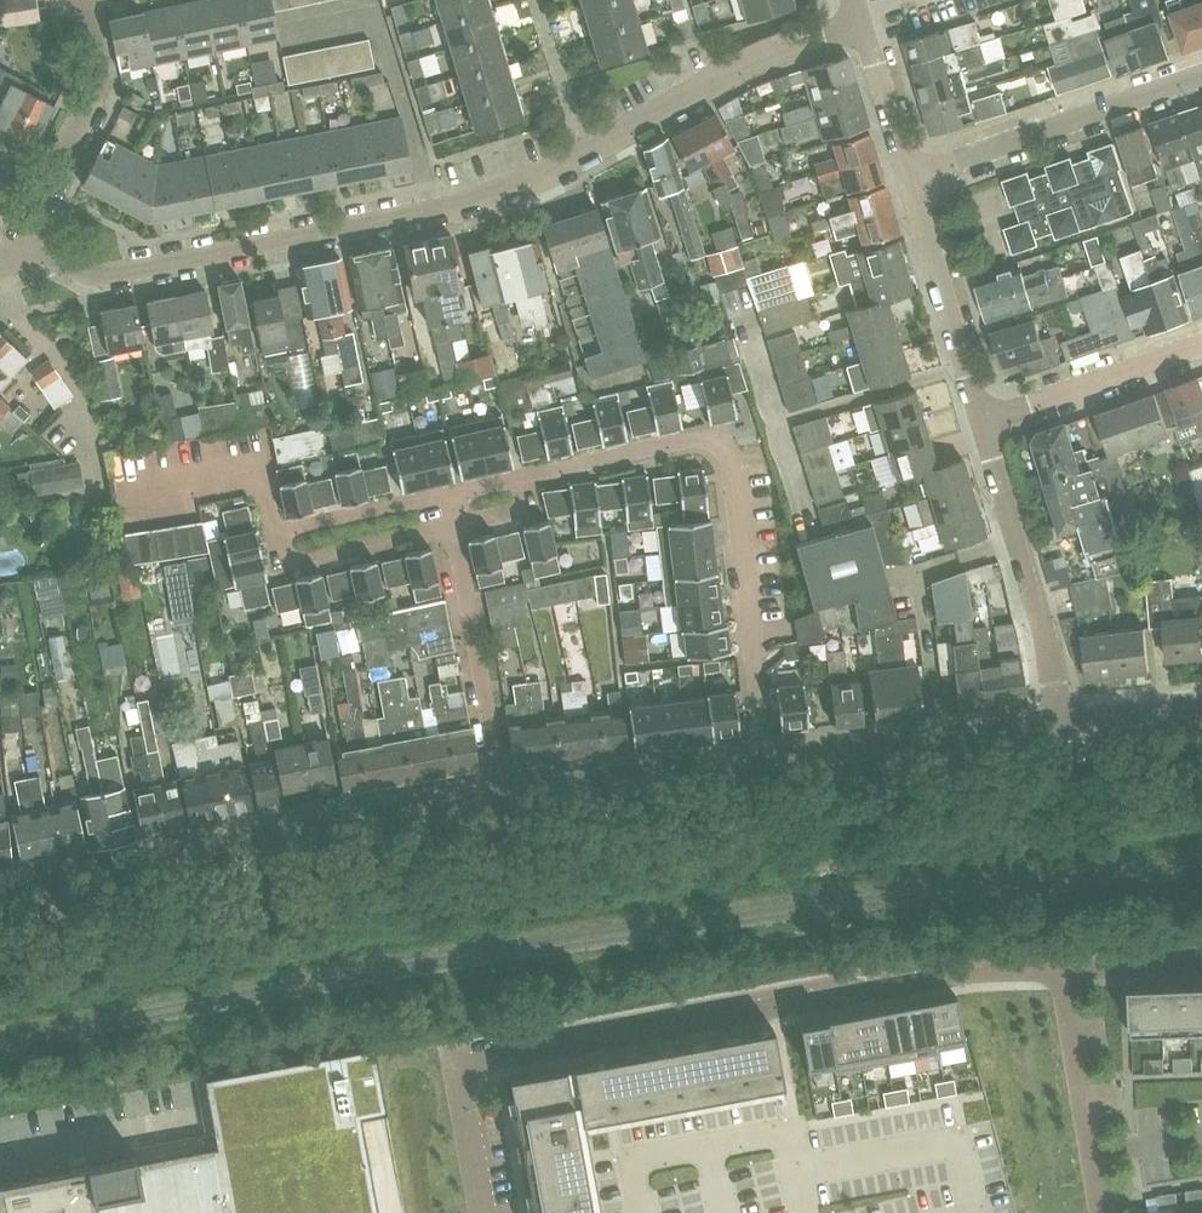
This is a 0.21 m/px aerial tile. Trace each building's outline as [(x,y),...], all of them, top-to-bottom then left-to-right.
[(38,7),(37,0),(0,0),(0,13),(19,10),(38,7)] [(203,2),(213,52),(245,46),(236,0),(213,0),(203,2)] [(245,46),(277,40),(271,14),(268,0),(236,0),(245,46)] [(286,0),(268,0),(271,14),(288,11),(286,0)] [(301,0),(286,0),(288,11),(303,8),(301,0)] [(487,0),(436,0),(442,20),(489,6),(487,0)] [(616,0),(581,0),(584,9),(616,0)] [(592,37),(639,23),(632,0),(616,0),(584,9),(592,37)] [(685,7),(683,0),(670,0),(673,11),(685,7)] [(747,20),(794,6),(792,0),(741,0),(747,20)] [(1057,19),(1072,15),(1087,10),(1084,0),(1051,0),(1057,19)] [(1135,13),(1126,16),(1143,65),(1168,56),(1156,21),(1162,19),(1158,6),(1156,0),(1131,0),(1135,13)] [(1201,44),(1201,30),(1193,5),(1183,9),(1180,0),(1165,0),(1183,51),(1201,44)] [(693,5),(698,21),(710,17),(705,1),(693,5)] [(213,52),(203,2),(171,8),(181,58),(213,52)] [(1193,5),(1201,30),(1201,2),(1193,5)] [(403,3),(391,6),(396,22),(408,18),(403,3)] [(442,20),(450,47),(497,33),(489,6),(442,20)] [(171,8),(139,14),(150,64),(181,58),(171,8)] [(1073,20),(1072,15),(1057,19),(1044,24),(1050,44),(1070,37),(1101,27),(1095,8),(1092,9),(1093,13),(1073,20)] [(0,13),(0,27),(22,24),(19,10),(0,13)] [(119,69),(150,64),(139,14),(109,20),(119,69)] [(1111,36),(1105,38),(1117,73),(1143,65),(1126,16),(1106,23),(1111,36)] [(677,24),(681,40),(694,37),(689,20),(677,24)] [(904,42),(910,63),(955,50),(982,42),(997,38),(995,31),(980,36),(975,21),(904,42)] [(592,37),(600,64),(647,50),(639,23),(592,37)] [(1101,27),(1070,37),(1076,56),(1089,51),(1102,47),(1098,36),(1104,34),(1101,27)] [(399,34),(404,50),(416,46),(411,30),(399,34)] [(450,47),(459,75),(505,61),(497,33),(450,47)] [(354,40),(360,69),(374,66),(368,37),(354,40)] [(346,72),(360,69),(354,40),(340,43),(346,72)] [(955,50),(910,63),(917,83),(988,62),(982,42),(955,50)] [(332,75),(346,72),(340,43),(326,46),(332,75)] [(312,49),(318,78),(332,75),(326,46),(312,49)] [(1099,80),(1112,75),(1102,47),(1089,51),(1099,80)] [(304,80),(318,78),(312,49),(299,51),(304,80)] [(291,83),(304,80),(299,51),(285,54),(291,83)] [(1089,51),(1076,56),(1075,56),(1085,85),(1099,80),(1089,51)] [(434,52),(407,60),(412,77),(439,68),(434,52)] [(775,91),(806,82),(809,93),(855,79),(848,56),(802,70),(771,78),(775,91)] [(1057,94),(1085,85),(1075,56),(1047,66),(1057,94)] [(923,104),(968,90),(965,81),(1007,68),(1004,57),(1002,57),(988,62),(917,83),(923,104)] [(459,75),(467,102),(514,88),(505,61),(459,75)] [(44,126),(55,105),(54,105),(40,98),(43,91),(0,69),(0,102),(44,126)] [(382,71),(366,74),(368,85),(384,82),(382,71)] [(352,88),(368,85),(366,74),(350,77),(352,88)] [(155,77),(146,78),(149,93),(157,91),(155,77)] [(189,82),(193,101),(207,98),(203,79),(189,82)] [(782,112),(785,124),(816,116),(862,102),(855,79),(809,93),(812,104),(782,112)] [(283,80),(267,83),(269,94),(285,91),(283,80)] [(427,84),(415,88),(420,104),(432,100),(446,96),(441,80),(427,84)] [(334,81),(318,84),(320,95),(336,92),(334,81)] [(252,91),(251,86),(251,82),(236,85),(237,94),(252,91)] [(179,101),(192,98),(188,83),(176,86),(179,101)] [(253,97),(269,94),(267,83),(251,86),(252,91),(253,97)] [(320,95),(318,84),(302,87),(304,98),(320,95)] [(467,102),(475,130),(522,116),(514,88),(467,102)] [(971,100),(968,90),(923,104),(932,135),(940,132),(940,131),(963,124),(964,125),(1007,112),(1003,98),(1001,90),(971,100)] [(145,98),(131,91),(126,100),(139,108),(145,98)] [(220,103),(223,114),(239,111),(236,100),(220,103)] [(0,102),(0,127),(0,134),(16,143),(19,138),(34,146),(44,126),(0,102)] [(823,139),(855,130),(869,126),(862,102),(816,116),(785,124),(780,126),(785,143),(821,132),(823,139)] [(220,103),(204,107),(207,118),(223,114),(220,103)] [(123,106),(118,115),(132,122),(137,113),(123,106)] [(1198,106),(1179,113),(1194,156),(1192,157),(1199,178),(1201,177),(1201,118),(1198,106)] [(193,120),(191,110),(175,113),(177,124),(193,120)] [(435,111),(422,115),(427,130),(440,127),(435,111)] [(1194,156),(1179,113),(1149,124),(1164,167),(1165,167),(1173,188),(1187,183),(1180,161),(1192,157),(1194,156)] [(702,122),(694,126),(722,180),(726,190),(738,184),(733,175),(722,154),(734,147),(717,114),(712,117),(710,115),(702,119),(702,122)] [(724,120),(735,140),(750,135),(743,114),(724,120)] [(400,121),(376,125),(385,175),(410,170),(400,121)] [(376,125),(351,130),(361,180),(385,175),(376,125)] [(676,135),(672,137),(676,143),(690,170),(703,164),(714,185),(714,187),(712,188),(722,207),(730,202),(727,194),(726,190),(722,180),(694,126),(688,129),(685,128),(676,132),(676,135)] [(1159,165),(1156,166),(1142,126),(1115,135),(1132,182),(1153,174),(1158,186),(1150,189),(1157,212),(1172,206),(1159,165)] [(361,180),(351,130),(327,135),(336,185),(361,180)] [(814,164),(817,174),(876,157),(873,148),(875,145),(872,138),(870,136),(869,132),(834,143),(838,157),(814,164)] [(750,135),(735,140),(741,152),(760,146),(756,133),(750,135)] [(327,135),(302,140),(312,190),(336,185),(327,135)] [(704,254),(692,215),(668,137),(644,150),(658,193),(670,189),(681,225),(691,258),(704,254)] [(302,140),(278,145),(287,195),(312,190),(302,140)] [(80,187),(110,202),(133,157),(103,142),(80,187)] [(1013,253),(1026,248),(1039,243),(1036,236),(1053,230),(1056,238),(1081,229),(1133,210),(1119,169),(1121,168),(1113,143),(1087,151),(1090,157),(1073,163),(1070,157),(1044,166),(1047,173),(1030,179),(1027,171),(1003,180),(1011,206),(1015,204),(1021,222),(1004,227),(1013,253)] [(278,145),(253,150),(263,199),(287,195),(278,145)] [(263,199),(253,150),(228,154),(238,204),(263,199)] [(228,154),(204,159),(214,209),(238,204),(228,154)] [(155,168),(133,157),(110,202),(148,222),(155,168)] [(877,161),(876,157),(817,174),(823,197),(847,190),(869,184),(883,180),(882,176),(883,174),(881,166),(878,164),(877,161)] [(204,159),(179,164),(189,214),(214,209),(204,159)] [(189,214),(179,164),(155,168),(148,222),(189,214)] [(756,178),(760,190),(772,186),(769,174),(756,178)] [(782,184),(758,191),(766,216),(781,212),(779,208),(785,206),(782,198),(786,197),(784,190),(782,184)] [(889,201),(890,198),(888,190),(886,188),(884,185),(849,195),(853,209),(829,217),(832,226),(888,210),(892,209),(889,201)] [(644,187),(623,194),(647,270),(651,285),(656,299),(668,295),(650,238),(660,234),(644,187)] [(730,193),(727,194),(730,202),(744,238),(753,235),(746,214),(750,212),(742,189),(739,190),(730,193)] [(621,263),(630,260),(640,288),(651,285),(647,270),(623,194),(601,201),(621,263)] [(1195,199),(1184,203),(1188,216),(1200,212),(1195,199)] [(1186,245),(1186,248),(1176,251),(1182,271),(1179,272),(1195,316),(1201,313),(1201,257),(1192,229),(1184,203),(1172,207),(1186,245)] [(542,226),(553,260),(573,254),(604,350),(584,357),(590,377),(645,360),(597,208),(542,226)] [(899,226),(897,218),(894,217),(892,209),(888,210),(832,226),(835,237),(859,230),(863,243),(899,233),(898,229),(899,226)] [(781,212),(766,216),(775,243),(791,238),(783,211),(781,212)] [(1155,213),(1130,222),(1139,246),(1140,248),(1144,259),(1168,325),(1188,318),(1173,274),(1167,256),(1157,260),(1155,255),(1150,242),(1147,243),(1143,232),(1160,226),(1159,225),(1155,213)] [(1192,229),(1201,257),(1201,225),(1192,229)] [(731,227),(711,233),(717,249),(736,243),(731,227)] [(1098,235),(1085,239),(1093,265),(1107,261),(1098,235)] [(452,236),(428,241),(449,340),(462,337),(459,324),(463,323),(457,289),(462,288),(452,236)] [(514,245),(535,323),(536,328),(549,324),(540,290),(550,287),(537,238),(514,245)] [(864,277),(903,265),(895,238),(838,254),(844,274),(836,276),(838,284),(852,280),(864,277)] [(428,241),(406,245),(416,297),(427,295),(431,316),(429,316),(430,324),(433,323),(435,337),(436,342),(441,360),(454,357),(449,340),(428,241)] [(719,292),(746,284),(744,278),(762,272),(758,256),(742,260),(738,244),(706,254),(719,292)] [(514,245),(493,250),(505,300),(515,297),(523,326),(535,323),(514,245)] [(515,336),(505,300),(493,250),(492,246),(468,252),(482,306),(493,303),(502,340),(515,336)] [(373,252),(388,336),(391,347),(402,344),(396,314),(407,312),(394,248),(373,252)] [(1121,293),(1134,332),(1145,328),(1147,333),(1168,325),(1144,259),(1140,248),(1120,256),(1132,289),(1121,293)] [(373,252),(351,257),(363,319),(373,317),(377,338),(388,336),(373,252)] [(319,263),(336,343),(338,351),(344,384),(362,380),(354,335),(346,336),(341,310),(351,308),(342,259),(319,263)] [(1095,266),(1103,288),(1117,283),(1109,261),(1095,266)] [(319,263),(298,268),(308,317),(319,315),(327,354),(338,351),(336,343),(319,263)] [(744,278),(746,284),(748,283),(757,310),(798,297),(787,265),(762,272),(744,278)] [(911,290),(903,265),(864,277),(852,280),(859,305),(886,298),(911,290)] [(976,280),(982,300),(1062,276),(1058,265),(1047,268),(1045,267),(1039,269),(1038,271),(1024,275),(1021,267),(976,280)] [(1062,276),(982,300),(988,321),(1002,317),(1068,295),(1062,276)] [(243,355),(256,352),(242,281),(232,284),(229,281),(223,282),(221,285),(217,286),(226,328),(227,328),(230,345),(240,343),(243,355)] [(1117,283),(1103,288),(1079,296),(1080,299),(1084,309),(1091,330),(1060,341),(1067,360),(1135,336),(1117,283)] [(177,298),(185,340),(187,348),(204,345),(204,347),(212,346),(210,335),(213,335),(206,293),(177,298)] [(279,296),(252,301),(263,356),(306,347),(300,318),(285,321),(279,296)] [(187,348),(185,340),(177,298),(147,304),(156,347),(159,351),(164,353),(187,348)] [(797,298),(758,310),(765,333),(804,321),(797,298)] [(830,342),(853,335),(893,323),(886,298),(859,305),(845,309),(850,324),(827,331),(830,342)] [(1072,313),(1084,309),(1080,299),(1069,303),(1072,313)] [(107,354),(144,348),(136,305),(99,312),(107,354)] [(1061,362),(1058,354),(1053,335),(1041,339),(1034,318),(991,332),(1001,366),(1020,360),(1026,358),(1043,352),(1048,368),(1061,363),(1061,362)] [(853,335),(861,361),(901,348),(893,323),(853,335)] [(9,375),(30,353),(7,331),(1,336),(0,335),(0,366),(9,375)] [(772,362),(801,353),(794,332),(766,340),(772,362)] [(724,339),(701,345),(706,364),(730,358),(724,339)] [(668,343),(645,350),(654,380),(678,373),(668,343)] [(699,346),(674,352),(679,372),(704,366),(699,346)] [(853,392),(909,375),(901,348),(861,361),(845,366),(853,392)] [(310,352),(289,355),(296,407),(317,404),(310,352)] [(780,387),(808,379),(801,353),(772,362),(780,387)] [(92,360),(100,401),(122,396),(114,355),(92,360)] [(30,373),(41,388),(54,408),(73,395),(50,360),(30,373)] [(493,361),(457,369),(461,383),(496,374),(493,361)] [(569,361),(547,367),(554,395),(576,389),(569,361)] [(709,421),(736,415),(731,392),(747,389),(739,361),(697,370),(709,421)] [(230,369),(233,389),(241,387),(236,362),(229,363),(230,369)] [(9,375),(0,366),(0,385),(9,375)] [(394,366),(371,370),(376,398),(399,394),(394,366)] [(423,367),(397,373),(401,392),(427,386),(423,367)] [(523,374),(523,375),(531,405),(532,405),(555,399),(554,395),(547,367),(523,374)] [(506,411),(531,405),(523,375),(498,382),(506,411)] [(485,388),(497,385),(495,376),(483,379),(485,388)] [(1197,377),(1169,387),(1182,422),(1173,426),(1179,442),(1201,434),(1201,390),(1197,377)] [(657,433),(682,427),(672,379),(671,379),(646,385),(646,384),(646,385),(650,404),(626,410),(632,435),(656,430),(657,433)] [(815,403),(808,379),(780,387),(787,412),(815,403)] [(440,398),(452,396),(449,386),(437,389),(440,398)] [(1154,392),(1124,403),(1139,446),(1169,435),(1166,428),(1173,426),(1182,422),(1169,387),(1154,392)] [(235,400),(240,430),(270,425),(267,402),(264,402),(262,389),(234,393),(235,400)] [(439,399),(437,389),(425,392),(427,401),(439,399)] [(881,428),(922,415),(914,389),(862,405),(870,431),(881,428)] [(172,391),(156,395),(161,420),(165,442),(184,438),(179,416),(177,416),(172,391)] [(595,417),(571,422),(577,448),(601,442),(602,445),(628,439),(617,391),(616,391),(616,392),(592,397),(591,397),(595,417)] [(379,402),(381,412),(393,409),(391,399),(379,402)] [(240,430),(235,400),(198,405),(203,435),(240,430)] [(23,420),(13,411),(11,412),(8,410),(0,402),(0,424),(11,434),(23,420)] [(1124,403),(1094,413),(1109,456),(1139,446),(1124,403)] [(20,404),(13,411),(23,420),(30,414),(20,404)] [(537,409),(536,409),(541,429),(516,434),(522,460),(546,455),(547,458),(573,452),(562,404),(561,404),(562,404),(537,410),(537,409)] [(487,471),(509,466),(513,465),(502,414),(475,420),(487,471)] [(881,428),(889,453),(929,440),(922,415),(881,428)] [(828,444),(833,442),(825,416),(792,426),(800,452),(828,444)] [(379,417),(352,421),(357,447),(384,442),(379,417)] [(460,477),(473,474),(487,471),(475,420),(449,426),(460,477)] [(352,421),(329,426),(333,452),(357,447),(352,421)] [(1034,441),(1047,483),(1087,470),(1084,461),(1088,460),(1084,448),(1073,451),(1065,424),(1039,433),(1034,441)] [(272,437),(275,452),(277,463),(325,453),(320,427),(272,437)] [(443,428),(416,434),(428,484),(454,478),(443,428)] [(401,490),(414,487),(428,484),(416,434),(390,440),(401,490)] [(937,466),(937,464),(929,440),(889,453),(897,479),(902,477),(922,471),(922,470),(937,466)] [(836,469),(828,444),(800,452),(808,478),(836,469)] [(342,504),(354,501),(368,498),(367,495),(391,490),(385,464),(361,469),(357,450),(331,456),(342,504)] [(1128,568),(1123,552),(1106,496),(1107,493),(1110,494),(1104,476),(1104,475),(1099,456),(1088,460),(1084,461),(1087,470),(1047,483),(1061,531),(1082,525),(1097,578),(1128,568)] [(961,457),(937,464),(937,466),(922,470),(922,471),(902,477),(905,487),(925,481),(929,495),(969,483),(961,457)] [(79,461),(33,469),(37,495),(83,486),(79,461)] [(287,516),(291,515),(312,510),(312,508),(336,502),(330,476),(306,482),(302,463),(276,469),(287,516)] [(680,500),(683,522),(709,518),(703,467),(677,471),(677,474),(652,477),(656,503),(680,500)] [(844,495),(836,469),(808,478),(816,503),(844,495)] [(1119,472),(1104,476),(1110,494),(1117,517),(1131,513),(1119,472)] [(1193,490),(1188,473),(1174,477),(1179,494),(1193,490)] [(621,480),(596,484),(599,510),(624,507),(627,529),(653,526),(647,474),(621,478),(621,480)] [(602,532),(599,510),(596,484),(595,481),(569,484),(569,487),(541,490),(548,516),(573,513),(575,535),(602,532)] [(1194,484),(1198,498),(1201,512),(1201,481),(1194,484)] [(969,483),(929,495),(915,499),(923,524),(937,520),(977,508),(969,483)] [(244,496),(232,498),(234,507),(246,504),(244,496)] [(822,527),(852,519),(847,500),(817,509),(822,527)] [(227,534),(206,539),(208,551),(211,564),(261,553),(256,528),(253,529),(248,504),(222,510),(227,534)] [(872,520),(878,539),(892,535),(894,535),(887,508),(870,513),(872,520)] [(977,508),(937,520),(923,524),(910,528),(914,540),(940,532),(945,546),(985,534),(977,508)] [(656,525),(659,552),(713,545),(710,518),(709,518),(683,522),(656,525)] [(200,522),(186,524),(190,554),(208,551),(206,539),(202,520),(200,521),(200,522)] [(548,520),(535,523),(523,526),(534,576),(560,570),(548,520)] [(887,621),(898,618),(882,562),(876,540),(871,522),(795,543),(813,607),(853,599),(858,630),(873,625),(887,621)] [(186,524),(170,526),(174,556),(190,554),(186,524)] [(170,526),(153,529),(158,559),(174,556),(170,526)] [(153,529),(137,531),(142,561),(158,559),(153,529)] [(494,533),(480,536),(468,538),(479,586),(503,581),(499,561),(524,555),(518,530),(494,535),(494,533)] [(126,564),(142,561),(137,531),(124,534),(123,532),(121,533),(126,564)] [(878,539),(876,540),(882,562),(906,563),(900,533),(894,535),(892,535),(878,539)] [(716,571),(713,545),(659,552),(662,577),(716,571)] [(430,547),(426,548),(404,553),(405,556),(381,561),(387,587),(411,581),(415,601),(441,595),(430,547)] [(261,553),(211,564),(217,589),(239,584),(244,608),(270,602),(264,578),(267,577),(261,553)] [(205,555),(186,559),(191,584),(210,580),(205,555)] [(626,556),(613,558),(615,572),(628,571),(626,556)] [(375,559),(371,560),(350,565),(350,568),(326,574),(332,599),(356,594),(360,613),(386,607),(375,559)] [(185,561),(163,565),(173,624),(195,620),(185,561)] [(994,577),(1002,575),(999,564),(991,566),(994,577)] [(81,571),(83,580),(98,577),(97,569),(81,571)] [(81,571),(56,574),(60,593),(85,588),(84,584),(83,580),(81,571)] [(662,577),(665,604),(720,597),(716,571),(662,577)] [(321,572),(308,575),(295,578),(295,580),(271,586),(277,612),(301,606),(306,626),(331,620),(321,572)] [(594,575),(595,584),(607,583),(606,573),(594,575)] [(56,574),(31,577),(33,590),(35,598),(38,597),(42,617),(64,612),(60,593),(56,574)] [(595,584),(594,575),(573,579),(577,598),(596,594),(595,584)] [(1071,585),(1074,600),(1109,593),(1105,578),(1071,585)] [(573,579),(548,584),(552,603),(577,598),(573,579)] [(1173,599),(1171,579),(1144,582),(1149,628),(1166,626),(1169,658),(1201,655),(1201,644),(1199,617),(1201,617),(1201,596),(1173,599)] [(108,581),(89,585),(93,603),(112,600),(108,581)] [(529,599),(525,582),(508,585),(514,625),(528,622),(524,601),(529,599)] [(607,583),(595,584),(596,594),(608,592),(607,583)] [(632,583),(617,585),(619,600),(634,598),(632,583)] [(548,584),(527,588),(531,607),(552,603),(548,584)] [(485,591),(492,630),(514,625),(508,585),(485,590),(486,591),(485,591)] [(608,592),(596,594),(597,603),(609,602),(608,592)] [(1112,608),(1109,593),(1074,600),(1078,615),(1112,608)] [(677,604),(680,628),(723,623),(720,597),(665,604),(665,605),(677,604)] [(829,604),(830,606),(817,610),(794,619),(798,641),(825,636),(823,627),(840,624),(842,634),(855,632),(851,599),(829,604)] [(445,600),(424,604),(433,653),(434,653),(435,657),(437,666),(457,662),(454,649),(447,615),(445,600)] [(424,604),(403,609),(407,631),(410,646),(414,645),(418,645),(420,656),(421,661),(435,657),(434,653),(433,653),(424,604)] [(407,631),(403,609),(377,614),(382,636),(407,631)] [(633,610),(619,611),(621,625),(622,636),(642,634),(641,627),(635,627),(633,610)] [(377,614),(359,618),(362,639),(367,668),(388,664),(386,651),(382,636),(377,614)] [(972,620),(949,623),(955,672),(957,700),(958,710),(982,707),(977,665),(973,629),(972,620)] [(994,622),(995,630),(999,662),(1005,704),(1026,701),(1020,655),(1018,638),(1013,620),(994,622)] [(878,669),(868,670),(874,720),(898,717),(888,634),(887,621),(873,625),(875,636),(878,669)] [(683,630),(686,656),(729,651),(726,623),(723,623),(680,628),(680,630),(683,630)] [(973,629),(977,665),(982,707),(1005,704),(999,662),(990,663),(985,627),(973,629)] [(1113,631),(1118,675),(1150,672),(1148,658),(1144,628),(1113,631)] [(335,629),(316,632),(316,633),(318,644),(337,641),(335,629)] [(1113,631),(1096,633),(1082,634),(1087,679),(1118,675),(1113,631)] [(902,633),(888,634),(898,717),(899,717),(904,716),(905,716),(923,714),(918,676),(917,664),(916,664),(905,665),(902,633)] [(635,637),(622,638),(625,663),(642,661),(639,636),(635,637)] [(797,641),(784,643),(786,654),(799,652),(797,641)] [(122,643),(100,648),(104,667),(126,662),(122,643)] [(826,651),(834,725),(863,721),(857,678),(846,680),(844,664),(843,649),(826,651)] [(349,716),(350,722),(354,743),(357,743),(365,788),(387,784),(380,743),(366,745),(361,716),(364,715),(353,657),(341,659),(345,685),(344,685),(347,702),(348,711),(349,716)] [(721,670),(720,660),(704,662),(706,672),(721,670)] [(17,663),(1,664),(2,680),(18,678),(17,663)] [(692,663),(678,665),(679,675),(694,673),(692,663)] [(624,671),(625,681),(638,680),(636,670),(624,671)] [(229,674),(230,679),(233,696),(255,691),(252,672),(229,674)] [(410,708),(408,698),(404,677),(392,679),(398,713),(402,735),(401,735),(408,780),(431,776),(424,735),(425,734),(420,706),(410,708)] [(238,723),(233,696),(230,679),(207,684),(209,699),(214,698),(220,727),(238,723)] [(388,721),(377,723),(380,743),(387,784),(408,780),(401,735),(402,735),(398,713),(392,679),(381,681),(378,682),(384,715),(387,714),(388,721)] [(572,689),(579,756),(602,754),(596,711),(588,712),(584,679),(571,681),(572,689)] [(544,717),(540,680),(526,682),(523,682),(525,694),(534,762),(558,759),(552,716),(544,717)] [(453,772),(445,727),(448,726),(443,695),(440,682),(430,684),(433,700),(429,701),(432,715),(435,714),(436,718),(435,718),(437,732),(425,734),(424,735),(431,776),(453,772)] [(513,764),(528,763),(534,762),(525,694),(523,682),(512,683),(514,703),(505,704),(508,722),(513,764)] [(803,682),(775,685),(780,728),(808,724),(803,682)] [(54,685),(42,688),(46,707),(58,704),(54,685)] [(563,715),(552,716),(558,759),(579,756),(572,689),(560,691),(563,715)] [(596,711),(602,754),(628,751),(624,726),(623,726),(623,722),(624,722),(619,690),(606,692),(609,710),(596,711)] [(706,693),(706,696),(712,739),(713,739),(713,736),(739,733),(734,690),(706,693)] [(307,694),(310,712),(324,710),(321,691),(307,694)] [(0,696),(0,701),(1,715),(19,714),(18,695),(0,696)] [(706,696),(681,699),(686,742),(712,739),(706,696)] [(163,831),(186,826),(175,780),(164,782),(160,765),(150,708),(148,698),(136,701),(147,751),(146,751),(150,767),(163,831)] [(686,742),(681,699),(655,703),(660,746),(686,742)] [(465,701),(445,706),(448,726),(446,727),(453,772),(469,769),(478,768),(476,759),(471,725),(465,701)] [(347,702),(338,704),(340,717),(341,717),(349,716),(348,711),(347,702)] [(655,703),(628,706),(633,749),(660,746),(655,703)] [(136,706),(125,708),(128,724),(139,722),(136,706)] [(275,706),(260,709),(262,720),(264,719),(267,738),(281,736),(275,706)] [(350,722),(349,716),(339,717),(340,723),(342,735),(344,735),(347,749),(334,751),(342,793),(365,788),(357,743),(354,743),(350,722)] [(267,738),(264,719),(262,720),(251,722),(258,760),(249,762),(258,810),(280,806),(267,738)] [(163,831),(150,767),(146,751),(145,752),(142,734),(130,736),(133,755),(131,755),(134,772),(140,771),(143,786),(132,789),(143,835),(163,831)] [(213,735),(195,739),(211,820),(232,816),(216,744),(213,735)] [(309,785),(335,780),(327,737),(301,742),(309,785)] [(201,823),(211,820),(195,739),(172,744),(190,825),(201,823)] [(227,741),(216,744),(232,816),(254,811),(237,739),(227,741)] [(309,785),(301,742),(274,747),(283,790),(309,785)] [(80,796),(92,846),(112,842),(95,759),(92,745),(81,747),(84,761),(91,793),(80,796)] [(27,756),(25,756),(28,771),(39,769),(36,754),(35,754),(27,756)] [(117,754),(95,759),(112,842),(135,837),(123,787),(117,754)] [(26,778),(27,785),(42,857),(43,857),(43,858),(63,853),(54,804),(45,806),(39,775),(26,778)] [(21,861),(42,857),(27,785),(26,778),(13,781),(20,811),(10,813),(21,861)] [(0,790),(0,866),(1,866),(11,864),(7,819),(2,790),(0,790)] [(75,799),(54,804),(63,853),(65,853),(65,852),(86,847),(75,799)] [(1161,985),(1163,1034),(1192,1033),(1190,984),(1161,985)] [(1201,1033),(1201,984),(1190,984),(1192,1033),(1201,1033)] [(1161,985),(1130,986),(1132,1035),(1163,1034),(1161,985)] [(938,1050),(939,1049),(965,1045),(956,995),(929,1000),(938,1050)] [(938,1050),(929,1000),(903,1004),(913,1057),(940,1052),(939,1049),(938,1050)] [(903,1004),(877,1009),(887,1062),(913,1057),(903,1004)] [(861,1067),(887,1062),(877,1009),(851,1014),(861,1067)] [(861,1067),(851,1014),(826,1019),(835,1069),(834,1069),(834,1072),(861,1067)] [(808,1073),(834,1069),(835,1069),(826,1019),(799,1024),(808,1073)] [(592,1062),(573,1065),(573,1067),(583,1121),(585,1128),(784,1091),(783,1084),(784,1084),(773,1028),(771,1029),(756,1032),(738,1035),(724,1038),(705,1041),(691,1044),(673,1047),(658,1050),(640,1053),(625,1056),(607,1059),(592,1062)] [(93,1201),(95,1212),(379,1212),(367,1146),(361,1117),(359,1105),(383,1101),(385,1112),(386,1112),(387,1112),(375,1046),(204,1077),(217,1146),(137,1161),(136,1156),(133,1156),(139,1187),(141,1187),(141,1188),(140,1188),(141,1191),(140,1192),(109,1197),(93,1201)] [(1183,1057),(1173,1057),(1174,1072),(1183,1072),(1183,1057)] [(1183,1072),(1193,1071),(1193,1057),(1183,1057),(1183,1072)] [(1154,1058),(1144,1058),(1145,1073),(1154,1073),(1154,1058)] [(1154,1073),(1164,1072),(1163,1058),(1154,1058),(1154,1073)] [(509,1077),(512,1096),(513,1097),(520,1096),(522,1109),(515,1110),(516,1114),(524,1112),(529,1135),(520,1137),(523,1154),(530,1189),(530,1190),(537,1188),(539,1202),(532,1203),(532,1204),(534,1212),(601,1212),(585,1128),(583,1121),(573,1067),(566,1068),(566,1067),(509,1077)] [(956,1093),(953,1079),(944,1080),(946,1095),(956,1093)] [(944,1080),(934,1082),(937,1097),(946,1095),(944,1080)] [(906,1087),(892,1090),(895,1104),(909,1102),(906,1087)] [(885,1106),(895,1104),(892,1090),(882,1092),(885,1106)] [(850,1098),(841,1099),(843,1114),(853,1112),(850,1098)] [(843,1114),(841,1099),(831,1101),(834,1116),(843,1114)] [(93,1201),(109,1197),(140,1192),(141,1191),(140,1188),(141,1188),(141,1187),(139,1187),(133,1156),(84,1165),(73,1167),(0,1181),(0,1212),(95,1212),(93,1201)] [(1195,1188),(1186,1190),(1188,1204),(1198,1203),(1195,1188)] [(1169,1207),(1178,1206),(1176,1191),(1167,1193),(1169,1207)] [(1167,1193),(1157,1195),(1159,1209),(1169,1207),(1167,1193)]
